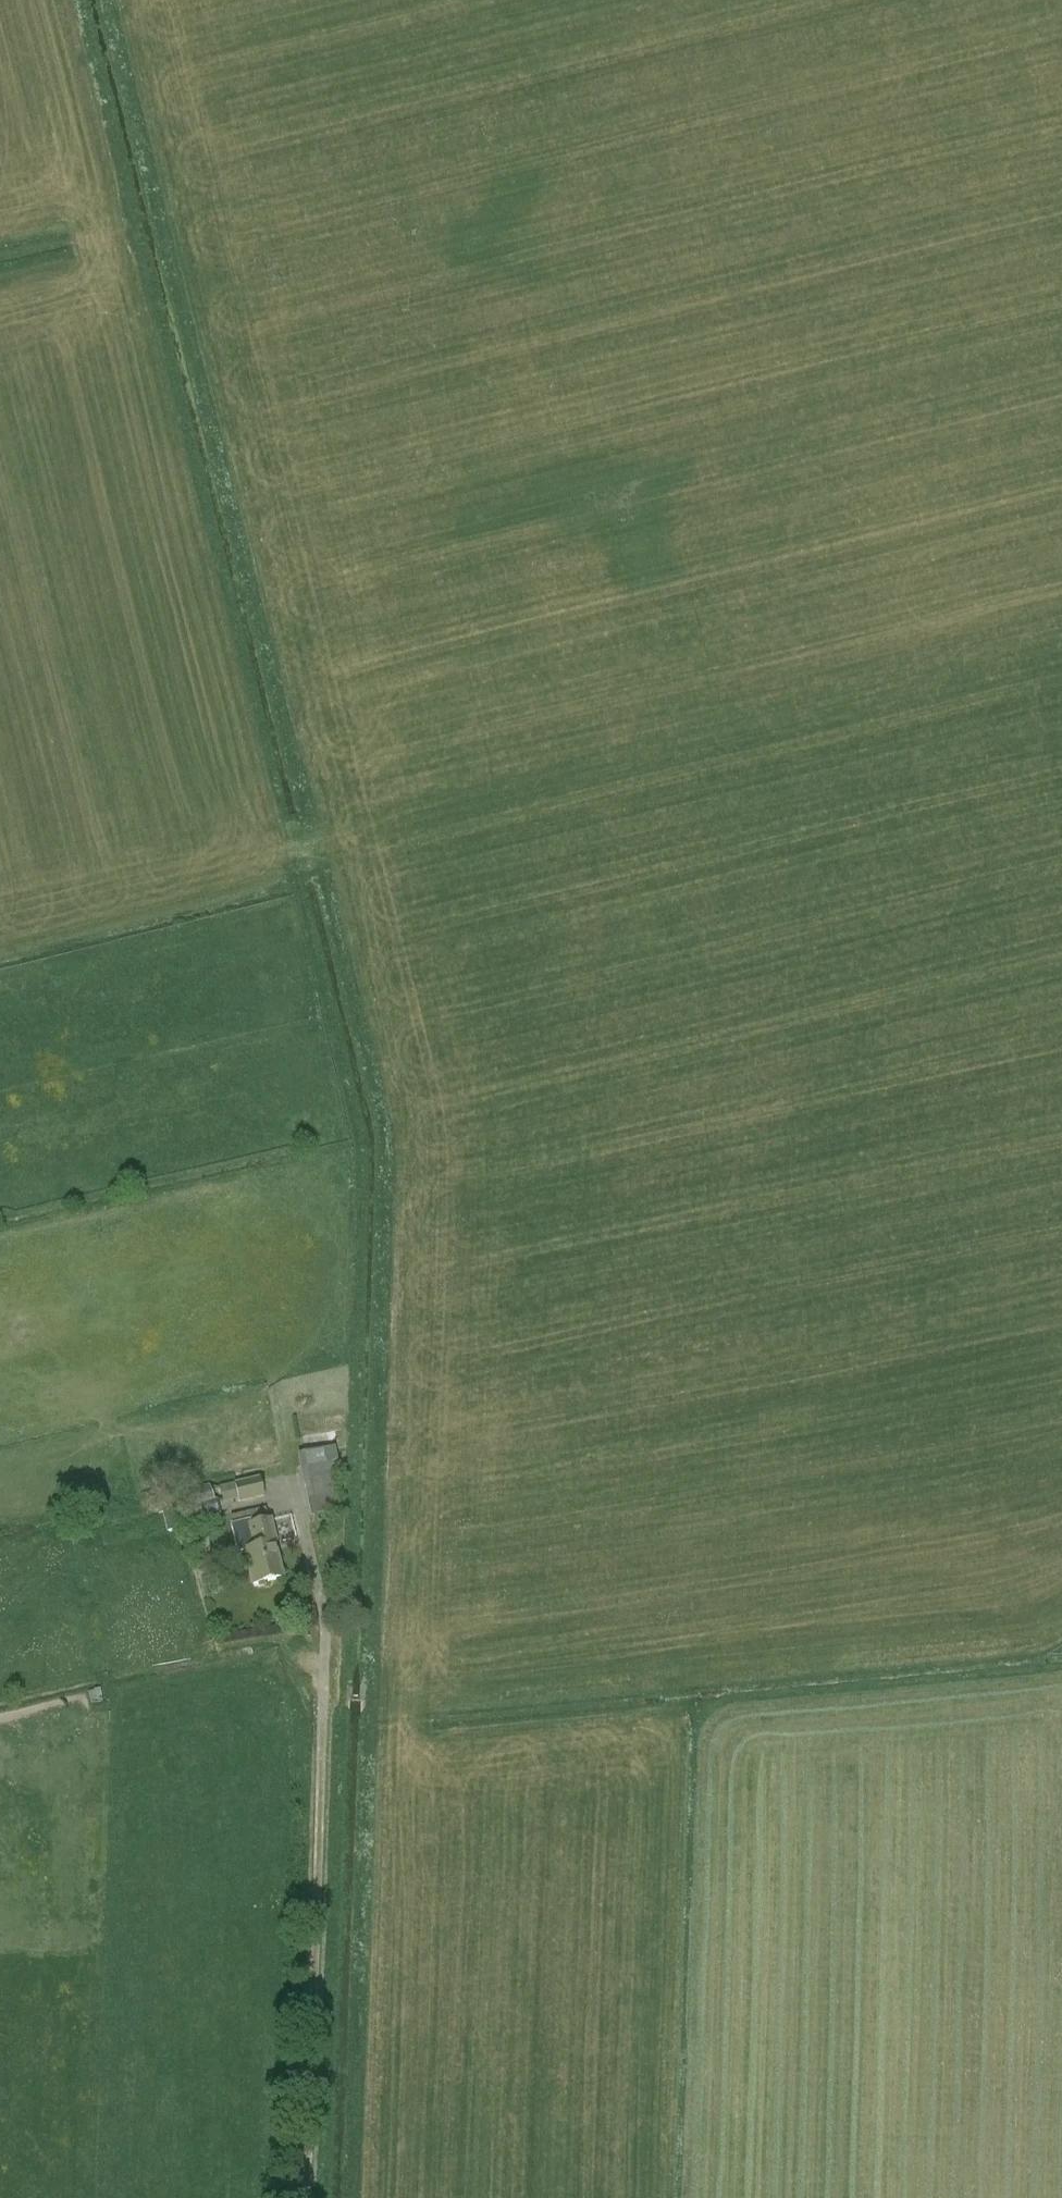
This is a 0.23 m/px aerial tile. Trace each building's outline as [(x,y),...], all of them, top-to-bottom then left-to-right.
[(335,1447),(297,1454),(301,1474),(309,1518),(341,1512),(334,1473),(342,1471),(340,1463),(338,1464),(335,1447)] [(238,1504),(264,1498),(260,1478),(219,1487),(222,1503),(238,1500),(238,1504)] [(218,1515),(209,1485),(190,1491),(199,1521),(218,1515)] [(173,1502),(159,1505),(166,1531),(180,1528),(173,1502)] [(269,1521),(268,1521),(265,1509),(230,1517),(232,1525),(230,1525),(236,1553),(244,1551),(252,1586),(283,1578),(269,1521)]
